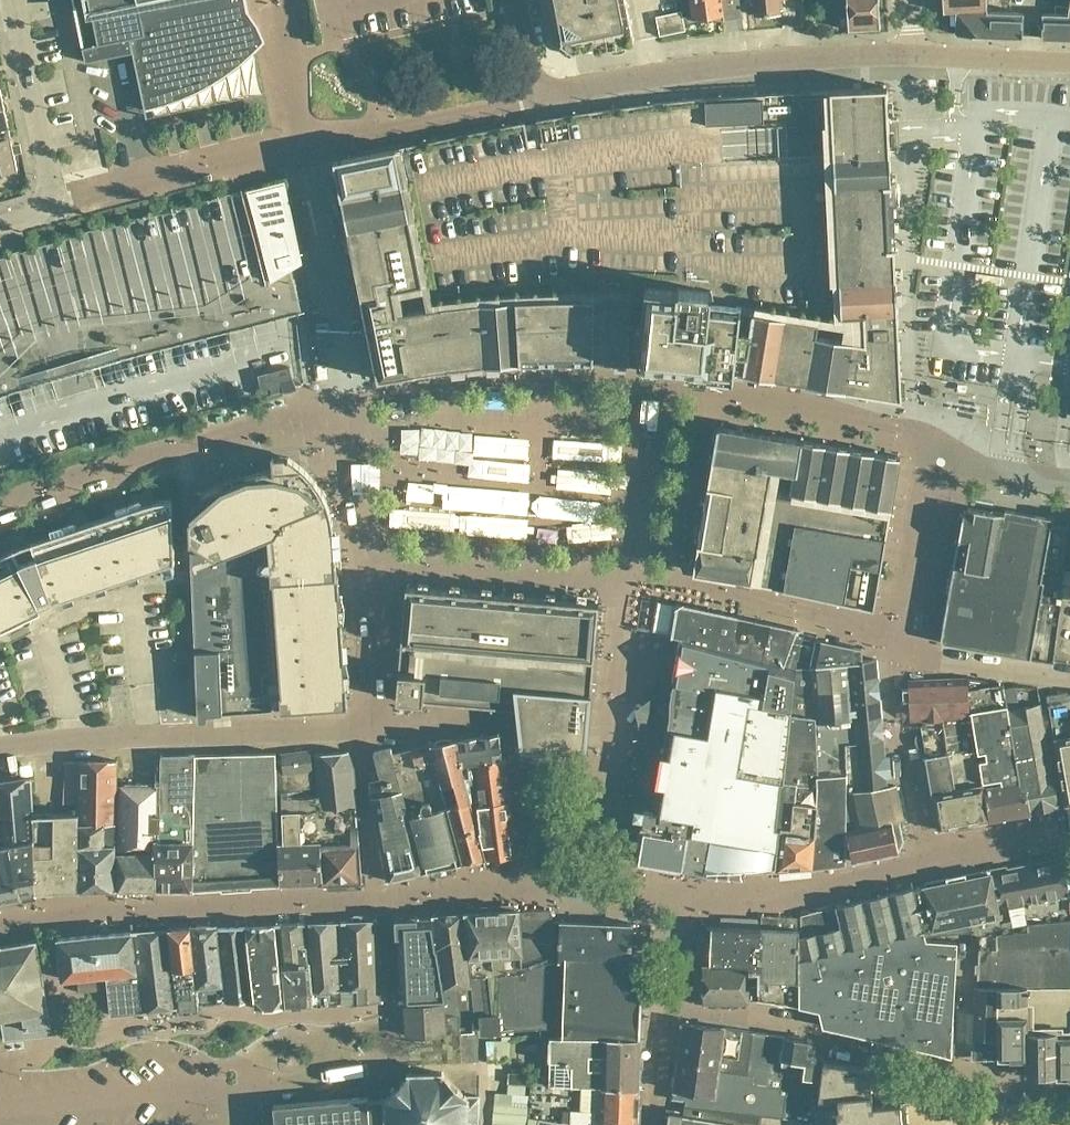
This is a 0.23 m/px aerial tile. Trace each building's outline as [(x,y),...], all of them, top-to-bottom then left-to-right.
[(85,64),(132,54),(145,119),(147,119),(146,111),(155,112),(168,105),(183,100),(198,93),(212,85),(227,76),(242,64),(238,44),(239,43),(240,45),(240,46),(242,47),(243,48),(244,48),(246,48),(247,48),(248,47),(250,46),(251,45),(251,44),(252,43),(252,41),(254,41),(246,0),(71,0),(85,64)] [(556,8),(554,8),(561,43),(557,49),(571,58),(574,52),(592,48),(592,52),(633,44),(625,0),(554,0),(556,8)] [(692,21),(722,17),(720,0),(689,0),(692,21)] [(754,18),(779,15),(778,2),(786,1),(786,0),(752,0),(754,18)] [(878,0),(845,0),(847,32),(880,30),(878,0)] [(955,13),(986,11),(986,0),(942,0),(942,14),(955,13)] [(1054,6),(1054,15),(1067,16),(1068,8),(1054,6)] [(1045,15),(1041,15),(1041,38),(1040,38),(1040,39),(1069,40),(1069,10),(1068,10),(1067,16),(1045,15)] [(1023,15),(1019,15),(986,13),(986,11),(955,13),(954,36),(1022,38),(1022,37),(1023,15)] [(659,39),(685,33),(681,14),(655,19),(659,39)] [(753,94),(753,96),(721,98),(721,96),(717,97),(717,98),(685,101),(685,100),(681,100),(682,102),(650,105),(650,103),(646,104),(646,106),(614,110),(614,108),(610,108),(610,110),(576,115),(575,113),(571,114),(572,116),(540,121),(536,121),(536,122),(540,144),(528,146),(524,124),(523,124),(519,124),(519,125),(505,127),(505,126),(501,126),(501,128),(470,134),(469,133),(466,133),(466,135),(435,141),(431,141),(431,142),(333,162),(340,199),(341,199),(347,232),(360,297),(377,381),(415,374),(414,374),(419,373),(447,369),(483,365),(483,366),(518,363),(518,362),(554,361),(593,361),(628,362),(628,361),(636,362),(684,367),(683,378),(706,380),(732,383),(733,372),(742,373),(742,374),(776,380),(776,379),(805,384),(846,391),(901,400),(897,314),(895,280),(893,251),(894,251),(891,184),(890,184),(889,155),(888,129),(886,89),(829,91),(829,92),(793,94),(792,93),(789,93),(789,94),(757,96),(757,94),(753,94)] [(9,139),(3,108),(0,109),(0,141),(9,139)] [(13,158),(20,157),(18,146),(11,147),(9,139),(0,141),(0,175),(16,172),(13,158)] [(302,264),(299,254),(284,182),(246,192),(270,284),(302,264)] [(135,391),(149,385),(142,368),(128,373),(135,391)] [(258,381),(263,399),(294,390),(290,373),(258,381)] [(650,423),(671,423),(671,400),(651,399),(650,423)] [(550,409),(549,464),(569,464),(570,409),(550,409)] [(407,416),(407,473),(427,473),(427,416),(407,416)] [(873,612),(883,555),(899,458),(799,441),(799,442),(777,438),(716,428),(711,459),(707,485),(697,544),(692,573),(746,582),(745,584),(873,612)] [(524,466),(540,466),(539,441),(523,441),(524,466)] [(337,577),(335,577),(332,529),(330,515),(326,502),(319,489),(310,477),(299,466),(287,458),(271,458),(272,470),(267,471),(261,471),(256,473),(251,474),(246,476),(187,500),(197,719),(206,719),(206,718),(280,712),(280,714),(347,709),(337,577)] [(397,492),(396,551),(435,552),(436,508),(419,508),(420,493),(397,492)] [(444,495),(443,558),(484,559),(486,497),(466,496),(444,495)] [(171,504),(172,504),(172,502),(168,502),(155,504),(144,507),(20,548),(0,557),(0,628),(49,604),(172,564),(174,564),(171,504)] [(529,529),(515,528),(516,507),(495,506),(493,553),(515,554),(515,563),(528,563),(529,529)] [(576,569),(596,568),(594,506),(574,506),(576,569)] [(940,641),(943,646),(1008,657),(1008,656),(1010,643),(1012,630),(1014,617),(1016,604),(1018,591),(1020,578),(1022,566),(1062,572),(1068,530),(1052,527),(1053,520),(1004,512),(1003,517),(967,510),(966,513),(963,513),(940,641)] [(1020,578),(1060,585),(1062,572),(1022,566),(1020,578)] [(1020,578),(1018,591),(1058,598),(1060,585),(1020,578)] [(590,698),(598,604),(405,587),(395,702),(517,712),(521,752),(584,757),(588,700),(590,700),(590,698)] [(1059,612),(1061,600),(1057,599),(1058,598),(1018,591),(1016,604),(1059,612)] [(1016,604),(1014,617),(1057,625),(1059,612),(1016,604)] [(783,668),(796,631),(686,608),(677,606),(671,638),(679,640),(679,641),(697,646),(709,649),(783,668)] [(1057,625),(1014,617),(1012,630),(1055,638),(1057,625)] [(1012,630),(1010,643),(1053,651),(1055,638),(1012,630)] [(817,636),(816,636),(809,668),(810,669),(810,671),(794,671),(794,672),(792,691),(787,720),(789,720),(789,723),(814,726),(818,773),(843,771),(844,747),(845,747),(845,746),(864,744),(883,742),(882,740),(884,740),(884,738),(882,738),(881,721),(882,721),(882,719),(880,719),(879,701),(880,700),(880,698),(878,698),(877,682),(878,681),(878,679),(877,679),(875,663),(876,662),(876,661),(862,663),(861,649),(816,640),(817,636)] [(709,693),(730,698),(749,703),(748,704),(760,707),(771,709),(775,691),(792,691),(794,672),(794,671),(783,668),(709,649),(697,646),(679,641),(672,685),(687,689),(709,693)] [(1053,651),(1010,643),(1008,656),(1029,660),(1052,663),(1053,651)] [(966,681),(937,682),(909,683),(910,723),(919,722),(971,714),(966,682),(966,681)] [(977,750),(983,787),(988,823),(991,822),(991,821),(1027,814),(1027,815),(1029,815),(1025,792),(1019,793),(1015,772),(1016,772),(1006,712),(1007,712),(1003,685),(988,688),(987,683),(966,681),(966,682),(971,714),(977,750)] [(709,693),(687,689),(672,685),(651,700),(645,713),(643,727),(644,742),(645,756),(644,770),(642,784),(640,803),(633,805),(630,819),(641,821),(633,864),(684,873),(684,871),(704,874),(704,873),(709,841),(710,828),(711,821),(720,754),(730,698),(709,693)] [(789,723),(789,720),(787,720),(792,691),(775,691),(771,709),(760,707),(748,704),(749,703),(730,698),(720,754),(711,821),(710,828),(709,841),(704,873),(704,874),(705,874),(706,874),(754,873),(775,872),(778,828),(778,827),(775,827),(778,806),(780,784),(782,783),(789,723)] [(1069,806),(1069,697),(1067,697),(1067,694),(1046,698),(1065,807),(1069,806)] [(1007,712),(1006,712),(1016,772),(1015,772),(1019,793),(1025,792),(1029,815),(1040,813),(1039,810),(1047,808),(1047,811),(1058,809),(1050,765),(1040,706),(1007,712)] [(919,722),(925,760),(977,750),(971,714),(919,722)] [(818,773),(814,726),(789,723),(782,783),(780,784),(778,806),(775,827),(778,827),(778,828),(775,872),(813,868),(813,864),(843,861),(843,865),(845,865),(844,777),(817,779),(816,773),(818,773)] [(459,767),(480,764),(501,762),(498,736),(456,741),(456,742),(455,742),(459,767)] [(455,742),(430,749),(429,749),(461,868),(485,861),(476,828),(463,775),(462,775),(459,767),(455,742)] [(886,779),(891,779),(891,777),(889,777),(888,760),(889,760),(889,757),(884,758),(883,742),(864,744),(845,746),(845,747),(846,837),(851,863),(898,853),(902,843),(899,824),(903,823),(896,787),(887,788),(886,779)] [(391,756),(400,791),(408,822),(423,876),(461,868),(461,869),(462,868),(461,868),(429,749),(430,749),(429,745),(392,755),(391,756)] [(367,776),(371,799),(400,791),(391,756),(392,755),(390,750),(373,755),(378,773),(367,776)] [(988,823),(983,787),(977,750),(925,760),(932,796),(931,796),(932,798),(938,830),(938,832),(988,823)] [(282,756),(284,774),(311,772),(309,753),(282,756)] [(318,810),(322,885),(322,886),(358,884),(360,875),(356,820),(353,771),(347,753),(315,755),(317,798),(318,810)] [(196,891),(241,888),(277,886),(277,887),(279,887),(277,841),(274,754),(194,757),(191,892),(196,892),(196,891)] [(156,892),(190,892),(191,892),(194,757),(160,758),(161,788),(159,788),(159,808),(159,835),(156,835),(154,892),(156,892)] [(80,827),(116,828),(118,763),(80,762),(80,816),(80,827)] [(463,775),(476,828),(485,861),(485,862),(513,858),(506,804),(505,804),(501,762),(480,764),(459,767),(462,775),(463,775)] [(311,775),(284,778),(286,792),(312,789),(311,775)] [(34,817),(33,817),(30,780),(0,785),(0,843),(34,837),(34,828),(34,817)] [(159,835),(159,808),(159,788),(121,789),(118,883),(118,892),(154,892),(156,835),(159,835)] [(423,876),(408,822),(400,791),(371,799),(384,868),(383,868),(386,884),(423,876)] [(277,841),(279,887),(322,885),(318,810),(317,798),(280,798),(281,841),(277,841)] [(34,828),(34,837),(34,896),(79,894),(79,856),(80,827),(80,816),(34,817),(34,828)] [(79,894),(115,892),(116,828),(80,827),(79,856),(79,894)] [(22,899),(34,896),(34,837),(0,843),(0,904),(22,899)] [(998,919),(999,929),(1069,921),(1069,861),(1038,867),(1033,867),(1034,872),(1022,874),(1021,869),(999,874),(1007,917),(998,919)] [(922,889),(913,891),(923,933),(931,932),(932,936),(970,932),(969,924),(980,931),(999,929),(998,919),(1007,917),(999,874),(961,881),(922,889)] [(797,933),(798,971),(798,1009),(800,1009),(800,1010),(819,1014),(822,1029),(939,1056),(951,1059),(952,1046),(957,944),(925,942),(923,933),(913,891),(913,890),(912,890),(869,900),(835,909),(834,909),(834,910),(824,912),(799,918),(800,933),(798,933),(797,933)] [(555,967),(552,923),(551,910),(518,912),(524,969),(555,967)] [(524,969),(518,912),(518,911),(465,914),(462,914),(465,946),(464,946),(467,973),(514,970),(524,969)] [(465,946),(462,914),(431,918),(436,949),(437,949),(446,1000),(442,1001),(443,1013),(456,1018),(458,1035),(474,1034),(473,1025),(472,1023),(467,973),(464,946),(465,946)] [(429,918),(395,920),(396,940),(397,940),(400,1002),(444,1000),(429,918)] [(999,929),(980,931),(979,938),(1044,934),(1069,934),(1069,921),(999,929)] [(562,1039),(599,1040),(637,1042),(637,1041),(636,1041),(637,1039),(639,965),(626,964),(627,925),(559,923),(557,963),(564,963),(562,1039)] [(380,1006),(379,966),(377,925),(343,926),(346,1008),(380,1006)] [(304,927),(310,997),(312,1010),(346,1008),(343,926),(304,927)] [(282,998),(283,1010),(312,1010),(310,997),(304,927),(297,927),(296,930),(291,931),(290,927),(274,928),(282,998)] [(254,1012),(283,1010),(282,998),(274,928),(244,929),(253,1002),(254,1012)] [(224,1005),(253,1002),(244,929),(217,930),(224,1005)] [(710,966),(710,967),(733,967),(748,967),(756,966),(756,932),(734,931),(719,930),(712,929),(711,937),(710,966)] [(217,930),(206,930),(189,931),(197,1008),(224,1006),(224,1005),(217,930)] [(197,1008),(189,931),(167,932),(177,1010),(178,1010),(178,1014),(197,1013),(197,1008)] [(177,1010),(167,932),(132,935),(131,935),(130,935),(134,967),(135,967),(141,1014),(142,1014),(177,1010)] [(748,975),(749,1003),(757,1003),(778,1006),(798,1009),(798,971),(797,933),(796,933),(796,934),(776,933),(756,932),(756,966),(756,975),(748,975)] [(978,953),(1044,950),(1069,949),(1069,934),(1044,934),(979,938),(978,953)] [(106,977),(107,993),(109,1016),(109,1018),(141,1014),(135,967),(134,967),(130,935),(100,937),(58,941),(62,981),(77,980),(87,979),(106,977)] [(52,1036),(47,1013),(48,1013),(42,984),(35,943),(0,950),(0,1021),(4,1041),(52,1036)] [(972,1060),(974,1059),(996,1059),(1026,1059),(1026,1078),(1045,1078),(1069,1078),(1069,949),(1044,950),(978,953),(972,1060)] [(703,967),(703,1007),(749,1006),(749,1003),(748,975),(756,975),(756,966),(748,967),(733,967),(710,967),(710,968),(703,967)] [(514,970),(521,1031),(559,1028),(555,967),(524,969),(514,970)] [(472,1023),(473,1025),(473,1019),(482,1018),(483,1033),(521,1031),(514,970),(467,973),(472,1023)] [(87,979),(77,980),(78,995),(107,993),(106,977),(87,979)] [(405,1003),(405,1007),(407,1039),(458,1035),(456,1018),(443,1013),(442,1001),(405,1003)] [(683,1103),(683,1108),(808,1122),(809,1113),(816,1055),(806,1054),(808,1041),(682,1024),(670,1102),(683,1103)] [(475,1035),(459,1036),(461,1065),(477,1063),(475,1035)] [(509,1061),(510,1038),(501,1037),(501,1043),(486,1042),(485,1063),(503,1064),(503,1061),(509,1061)] [(636,1066),(637,1042),(599,1040),(562,1039),(550,1039),(548,1086),(578,1087),(601,1088),(636,1090),(636,1066)] [(906,1103),(872,1106),(868,1070),(822,1063),(815,1112),(809,1113),(808,1122),(807,1124),(908,1124),(906,1103)] [(525,1086),(526,1075),(508,1073),(507,1085),(525,1086)] [(377,1101),(379,1124),(478,1124),(478,1098),(466,1098),(462,1094),(461,1095),(441,1077),(442,1076),(441,1075),(407,1077),(406,1078),(406,1079),(388,1099),(387,1100),(377,1101)] [(636,1090),(601,1088),(578,1087),(578,1113),(562,1113),(561,1124),(635,1124),(636,1090)] [(377,1101),(368,1102),(367,1099),(272,1107),(274,1124),(379,1124),(377,1101)] [(808,1122),(683,1108),(682,1117),(668,1115),(667,1124),(807,1124),(808,1122)]
